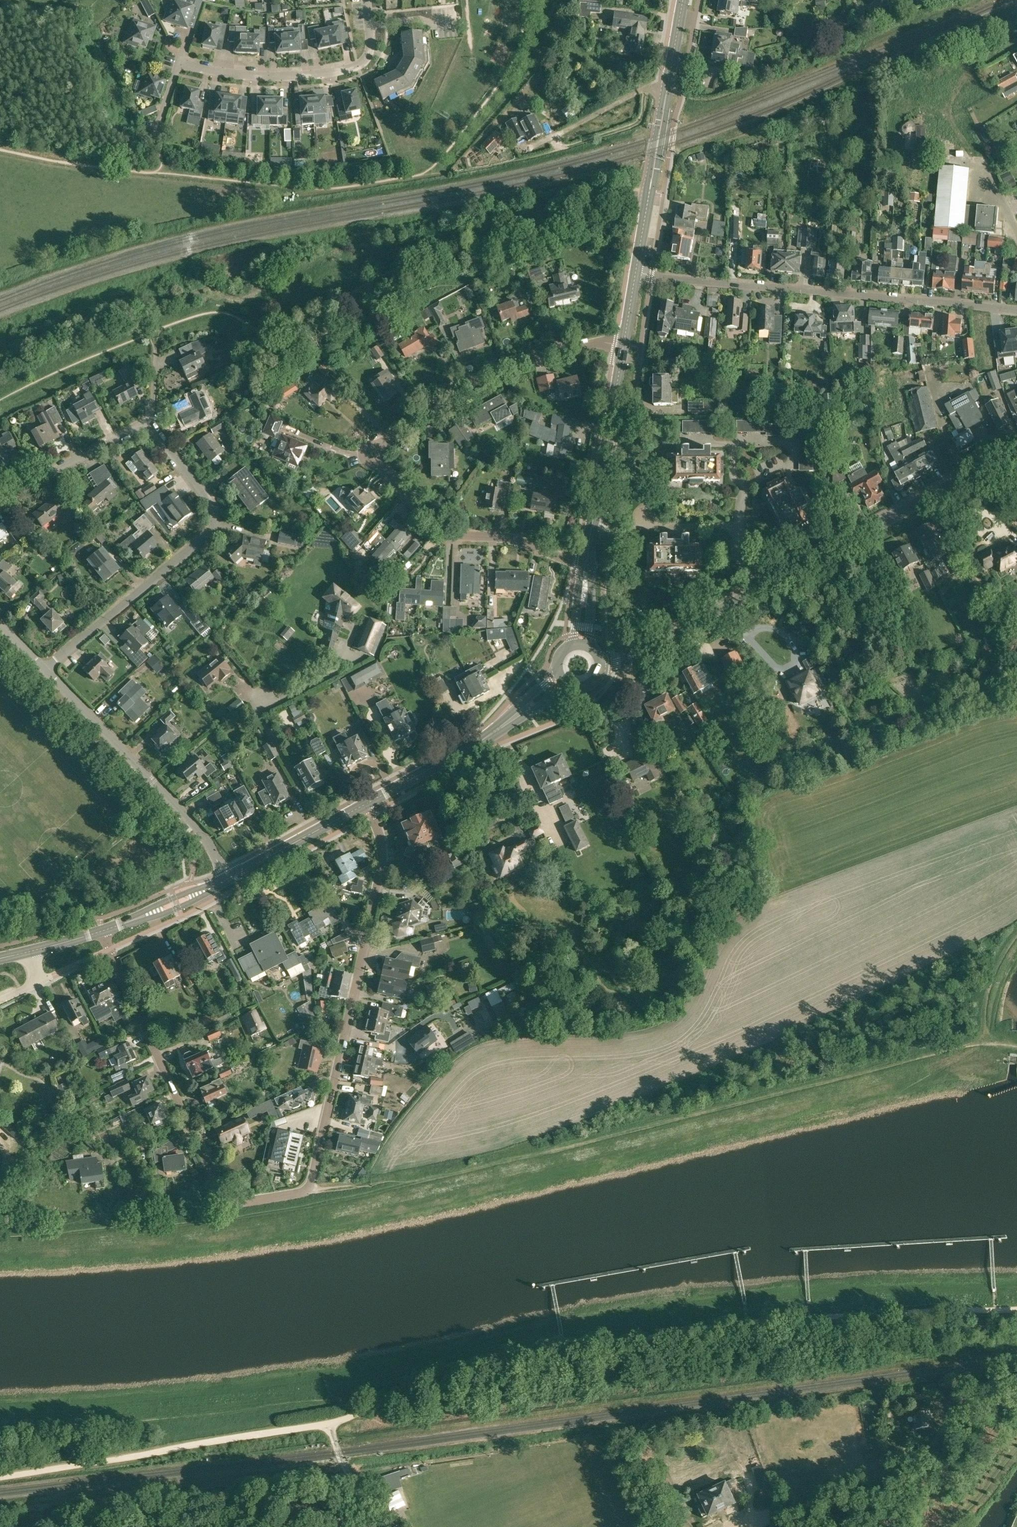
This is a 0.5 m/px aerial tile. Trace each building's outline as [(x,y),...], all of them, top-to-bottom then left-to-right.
[(148,17),(154,14),(147,0),(145,0),(142,1),(140,2),(148,17)] [(187,28),(191,15),(197,17),(202,0),(201,0),(191,0),(190,0),(189,0),(173,0),(171,8),(168,8),(164,20),(187,28)] [(721,15),(726,16),(727,14),(737,15),(738,6),(749,8),(750,4),(742,2),(739,2),(739,3),(722,0),(720,12),(721,13),(721,15)] [(600,14),(601,5),(589,3),(589,4),(581,3),(579,18),(590,19),(591,13),(600,14)] [(884,18),(884,22),(888,22),(888,18),(891,18),(890,5),(881,6),(884,18)] [(870,15),(871,21),(883,19),(881,10),(875,11),(876,14),(870,15)] [(631,53),(641,54),(644,38),(643,38),(647,19),(614,13),(612,27),(630,29),(627,49),(631,49),(631,53)] [(137,44),(145,47),(149,36),(151,37),(154,27),(134,20),(129,34),(127,33),(124,43),(136,47),(137,44)] [(326,30),(329,47),(349,44),(347,33),(345,33),(343,21),(332,23),(333,29),(326,30)] [(828,25),(829,33),(841,31),(840,22),(828,25)] [(202,48),(210,49),(210,47),(215,48),(217,40),(223,41),(226,25),(215,23),(214,28),(206,26),(202,45),(203,46),(202,48)] [(286,35),(288,53),(300,52),(299,41),(305,40),(304,25),(297,25),(298,28),(293,29),(293,35),(286,35)] [(315,39),(318,50),(329,47),(326,30),(319,31),(318,26),(307,28),(310,40),(315,39)] [(247,36),(248,27),(235,27),(229,27),(228,42),(234,42),(234,53),(246,54),(247,36)] [(253,36),(247,36),(246,54),(258,54),(258,43),(264,44),(265,28),(259,28),(259,31),(254,31),(253,36)] [(275,43),(276,54),(288,53),(286,35),(275,36),(274,28),(268,28),(269,43),(275,43)] [(734,36),(747,38),(748,28),(736,29),(734,36)] [(716,43),(715,47),(739,51),(740,45),(731,43),(733,35),(719,33),(719,32),(716,32),(714,43),(716,43)] [(374,82),(382,100),(395,94),(397,98),(412,90),(428,63),(426,47),(422,47),(421,33),(401,35),(403,59),(396,72),(374,82)] [(715,47),(714,51),(713,50),(711,60),(715,61),(715,60),(728,62),(728,65),(736,66),(737,65),(746,67),(745,74),(753,69),(756,53),(749,52),(749,53),(739,51),(715,47)] [(150,95),(159,98),(165,80),(154,76),(155,74),(145,71),(137,93),(149,97),(150,95)] [(996,83),(1001,90),(1014,83),(1010,75),(996,83)] [(1005,98),(1016,91),(1016,88),(1015,84),(1001,91),(1005,98)] [(194,88),(187,86),(186,88),(185,88),(181,108),(189,110),(186,123),(198,126),(203,103),(196,102),(199,91),(194,90),(194,88)] [(336,106),(340,122),(352,119),(351,112),(359,110),(355,91),(354,91),(354,89),(346,91),(346,93),(341,94),(343,104),(336,106)] [(214,122),(225,124),(229,94),(221,93),(220,95),(217,95),(215,106),(209,105),(207,120),(213,120),(214,120),(214,122)] [(225,124),(238,125),(238,121),(244,121),(245,109),(239,109),(241,98),(237,97),(237,95),(229,94),(225,124)] [(311,96),(313,115),(320,115),(320,121),(325,120),(325,123),(332,123),(330,107),(324,108),(324,97),(320,97),(320,95),(311,96)] [(313,115),(311,96),(303,96),(303,98),(299,99),(300,109),(294,110),(296,126),(314,124),(313,115)] [(263,126),(269,126),(269,97),(261,97),(261,99),(257,99),(257,110),(251,110),(251,125),(262,125),(263,126)] [(269,126),(287,126),(287,110),(281,110),(281,99),(278,99),(278,97),(269,97),(269,126)] [(140,112),(142,117),(157,111),(154,106),(140,112)] [(566,106),(562,110),(565,115),(570,111),(566,106)] [(506,124),(514,142),(526,136),(528,141),(543,134),(534,116),(519,123),(517,119),(506,124)] [(803,119),(804,126),(811,126),(810,118),(803,119)] [(916,151),(925,151),(925,126),(916,126),(911,120),(909,122),(909,124),(905,124),(902,127),(902,132),(905,135),(910,135),(913,132),(917,132),(916,151)] [(503,140),(495,131),(481,145),(490,154),(503,140)] [(770,137),(772,145),(783,143),(781,135),(770,137)] [(222,151),(222,156),(221,157),(232,158),(245,160),(245,154),(222,151)] [(696,154),(699,162),(706,160),(704,153),(696,154)] [(934,228),(996,233),(998,208),(965,206),(968,168),(939,166),(934,228)] [(1002,177),(1006,184),(1014,179),(1010,172),(1002,177)] [(1006,184),(1009,190),(1016,186),(1016,185),(1014,179),(1006,184)] [(893,205),(894,190),(883,190),(883,205),(893,205)] [(675,231),(694,234),(697,219),(707,221),(710,208),(692,205),(692,208),(680,207),(680,208),(679,209),(678,212),(679,213),(679,215),(678,215),(676,227),(675,231)] [(611,223),(620,225),(623,212),(613,211),(611,223)] [(751,227),(767,228),(767,220),(752,219),(751,227)] [(816,229),(807,229),(807,231),(806,249),(815,249),(816,229)] [(797,248),(806,249),(807,231),(805,230),(805,232),(800,231),(800,230),(798,230),(798,233),(799,233),(799,237),(798,237),(797,248)] [(948,230),(947,241),(962,243),(963,232),(948,230)] [(671,258),(690,261),(693,240),(694,234),(675,231),(674,237),(671,258)] [(768,246),(779,247),(780,232),(768,232),(768,246)] [(847,252),(855,253),(856,233),(849,232),(847,252)] [(963,232),(962,243),(962,245),(976,246),(977,234),(963,232),(964,232),(963,232)] [(977,248),(984,248),(985,235),(978,234),(977,248)] [(988,247),(1002,248),(1003,239),(998,239),(998,238),(989,237),(988,244),(988,247)] [(892,244),(891,260),(892,260),(890,284),(901,285),(902,270),(903,270),(903,263),(897,263),(898,251),(902,251),(903,239),(892,238),(892,244)] [(891,260),(892,244),(884,244),(883,250),(884,250),(884,262),(887,263),(886,269),(880,268),(879,283),(890,284),(892,260),(891,260)] [(749,270),(752,270),(753,269),(760,269),(762,253),(761,252),(761,247),(754,246),(753,252),(744,251),(742,264),(747,264),(746,268),(748,268),(749,270)] [(824,277),(826,255),(811,253),(811,260),(810,260),(810,268),(811,268),(811,276),(824,277)] [(783,272),(785,272),(786,255),(773,254),(772,271),(783,272)] [(788,274),(791,274),(792,273),(799,273),(801,256),(786,255),(785,272),(787,272),(788,274)] [(830,277),(844,278),(845,262),(837,261),(837,255),(831,255),(830,261),(829,269),(831,269),(830,277)] [(914,262),(912,286),(923,287),(926,257),(915,256),(914,262)] [(951,289),(954,290),(957,257),(946,256),(945,265),(943,289),(951,290),(951,289)] [(852,281),(871,283),(872,274),(871,273),(872,261),(855,260),(854,272),(853,272),(852,281)] [(908,271),(903,270),(902,270),(901,285),(912,286),(914,262),(912,262),(912,264),(909,264),(908,271)] [(937,289),(943,289),(945,265),(933,264),(932,273),(934,273),(933,288),(937,288),(937,289)] [(983,293),(994,294),(996,278),(990,277),(991,266),(985,265),(985,269),(984,277),(983,293)] [(527,272),(532,284),(545,280),(540,267),(527,272)] [(962,291),(973,292),(974,276),(973,276),(974,268),(965,267),(965,275),(964,274),(962,291)] [(973,292),(983,293),(984,277),(985,269),(974,268),(973,276),(974,276),(973,292)] [(555,306),(554,303),(579,298),(577,288),(571,289),(568,275),(564,276),(564,273),(553,276),(555,285),(550,286),(552,296),(547,297),(549,308),(555,306)] [(470,287),(464,289),(468,299),(474,297),(470,287)] [(496,308),(501,321),(515,316),(517,320),(529,315),(526,306),(519,308),(515,296),(507,298),(509,303),(496,308)] [(738,331),(748,331),(749,315),(741,315),(742,301),(729,300),(727,326),(738,327),(738,331)] [(433,316),(439,327),(446,324),(439,312),(443,309),(439,302),(428,307),(428,308),(427,308),(432,316),(433,316)] [(660,337),(665,338),(667,335),(668,335),(669,329),(675,330),(675,329),(677,311),(678,311),(678,310),(679,305),(673,305),(673,304),(663,302),(658,333),(660,337)] [(675,329),(675,330),(696,334),(699,314),(691,312),(691,308),(684,307),(683,311),(678,310),(678,311),(677,311),(675,329)] [(831,321),(831,334),(861,332),(861,322),(854,323),(854,307),(834,308),(835,321),(831,321)] [(424,321),(432,316),(427,308),(418,313),(421,319),(423,318),(424,321)] [(770,343),(781,344),(782,316),(775,316),(775,308),(759,308),(759,331),(770,331),(770,343)] [(866,336),(866,344),(867,344),(867,346),(868,361),(872,361),(872,367),(876,367),(876,326),(898,328),(899,312),(871,310),(869,326),(871,326),(871,336),(866,336)] [(911,313),(910,322),(910,328),(921,329),(922,314),(911,313)] [(934,315),(922,314),(921,329),(922,329),(921,333),(926,333),(926,329),(933,330),(934,315)] [(821,338),(826,338),(827,326),(822,326),(822,323),(814,322),(814,316),(807,315),(807,316),(797,316),(797,318),(795,320),(794,323),(796,325),(795,332),(805,333),(804,337),(814,338),(814,333),(821,334),(821,338)] [(942,337),(955,338),(955,333),(961,334),(962,321),(956,321),(956,317),(944,316),(942,337)] [(457,343),(460,353),(474,347),(474,346),(482,343),(477,330),(485,327),(481,317),(465,323),(467,330),(460,332),(458,326),(451,329),(454,337),(457,336),(459,343),(457,343)] [(704,337),(716,338),(718,319),(706,318),(704,337)] [(399,346),(405,357),(417,350),(418,351),(429,345),(431,348),(437,344),(431,334),(428,335),(423,327),(413,333),(415,336),(399,346)] [(1002,345),(996,346),(998,358),(1004,357),(1003,353),(1014,352),(1011,330),(1000,331),(1002,345)] [(388,337),(391,343),(402,337),(399,332),(388,337)] [(893,354),(903,355),(904,339),(894,338),(893,354)] [(914,338),(906,339),(908,364),(916,363),(914,338)] [(193,350),(195,355),(180,363),(188,379),(198,375),(196,371),(205,367),(199,355),(207,351),(205,347),(204,340),(191,344),(193,350)] [(962,340),(964,359),(974,358),(972,340),(962,340)] [(370,351),(377,361),(384,356),(377,346),(370,351)] [(393,351),(396,357),(401,355),(398,348),(393,351)] [(237,364),(235,354),(220,357),(222,366),(237,364)] [(666,367),(680,367),(680,358),(666,358),(666,367)] [(318,369),(325,377),(330,371),(323,364),(318,369)] [(113,391),(120,405),(138,395),(132,385),(138,382),(129,366),(119,371),(126,385),(113,391)] [(372,385),(384,402),(387,400),(389,400),(391,399),(392,397),(395,395),(390,389),(396,385),(389,374),(386,369),(373,378),(376,382),(372,385)] [(918,372),(921,383),(927,382),(924,371),(918,372)] [(993,387),(1000,384),(996,371),(988,373),(993,387)] [(935,389),(939,387),(935,373),(930,374),(935,389)] [(560,395),(561,400),(580,395),(576,378),(555,383),(553,375),(539,378),(542,392),(555,389),(556,396),(560,395)] [(654,406),(672,406),(672,404),(679,404),(679,390),(672,390),(672,377),(654,377),(655,379),(652,379),(651,380),(651,386),(651,387),(654,387),(654,406)] [(312,400),(318,406),(326,398),(330,402),(338,394),(324,380),(312,393),(307,388),(303,393),(310,401),(312,400)] [(297,390),(292,382),(278,391),(283,398),(297,390)] [(906,392),(916,433),(938,428),(928,386),(906,392)] [(945,405),(959,431),(966,427),(967,429),(984,420),(974,402),(980,398),(975,389),(945,405)] [(74,407),(83,424),(94,418),(91,412),(98,408),(89,391),(81,395),(81,396),(76,399),(79,404),(74,407)] [(1008,395),(1016,413),(1016,394),(1015,391),(1008,395)] [(179,415),(184,426),(199,419),(200,420),(212,415),(202,393),(190,398),(194,408),(179,415)] [(818,403),(818,411),(833,410),(832,393),(824,394),(825,402),(818,403)] [(453,423),(457,428),(467,423),(468,425),(474,422),(476,426),(493,417),(496,424),(511,416),(508,411),(500,396),(469,413),(469,414),(464,417),(453,423)] [(998,430),(999,430),(1002,430),(1004,429),(1005,427),(1010,424),(1005,415),(1006,414),(999,400),(986,406),(998,430)] [(688,402),(689,412),(720,412),(721,402),(688,402)] [(32,433),(40,447),(59,437),(53,427),(62,422),(55,407),(50,409),(50,410),(38,417),(43,427),(32,433)] [(523,417),(533,421),(538,423),(542,413),(524,410),(521,410),(520,417),(523,417)] [(553,457),(564,459),(566,451),(572,452),(574,438),(568,437),(571,417),(552,414),(551,424),(559,425),(557,433),(537,425),(538,423),(533,421),(528,433),(554,444),(553,446),(555,447),(553,457)] [(285,468),(295,473),(306,446),(282,436),(278,434),(284,420),(270,415),(262,433),(280,441),(273,456),(287,462),(285,468)] [(209,427),(213,434),(225,427),(221,420),(209,427)] [(516,421),(501,428),(503,433),(519,426),(516,421)] [(683,433),(713,433),(713,421),(683,421),(683,433)] [(766,433),(766,436),(796,436),(796,424),(767,425),(767,421),(737,421),(737,433),(766,433)] [(901,436),(910,435),(908,423),(900,424),(901,436)] [(426,426),(429,437),(434,435),(432,425),(426,426)] [(456,443),(463,438),(455,426),(448,431),(456,443)] [(465,429),(461,432),(467,442),(473,437),(466,428),(465,429)] [(960,446),(974,441),(971,433),(957,438),(960,446)] [(10,464),(4,453),(15,447),(9,434),(0,439),(0,469),(10,464)] [(211,461),(215,465),(216,465),(218,465),(221,463),(221,461),(221,460),(218,455),(223,452),(209,434),(197,444),(211,461)] [(919,449),(919,450),(927,446),(923,438),(915,442),(919,449)] [(56,446),(62,458),(74,452),(69,441),(56,446)] [(799,441),(799,471),(813,471),(813,441),(799,441)] [(904,458),(905,458),(904,457),(900,449),(896,442),(887,447),(899,469),(894,472),(898,478),(892,482),(896,490),(899,490),(903,488),(904,486),(908,483),(908,482),(912,480),(903,464),(904,458)] [(909,454),(910,455),(919,450),(919,449),(915,442),(907,445),(911,453),(909,454)] [(432,459),(432,477),(441,477),(447,477),(447,463),(449,463),(449,455),(454,455),(454,445),(437,445),(437,444),(429,444),(429,459),(432,459)] [(904,457),(905,458),(910,455),(909,454),(911,453),(907,445),(900,449),(904,457)] [(700,453),(700,482),(709,482),(709,456),(709,447),(702,447),(702,453),(700,453)] [(681,448),(681,457),(681,482),(691,482),(690,453),(688,453),(687,448),(681,448)] [(138,470),(146,481),(158,472),(141,450),(130,459),(130,460),(126,464),(133,472),(135,472),(138,470)] [(921,454),(930,470),(939,465),(932,451),(927,453),(926,451),(921,454)] [(690,453),(691,482),(700,482),(700,453),(690,453)] [(913,460),(921,475),(930,470),(921,454),(913,459),(913,460)] [(709,456),(709,482),(719,481),(719,476),(719,456),(709,456)] [(671,482),(681,482),(681,457),(671,457),(671,476),(671,482)] [(903,464),(912,480),(916,478),(916,479),(921,476),(920,475),(921,475),(913,460),(908,463),(908,461),(903,464)] [(864,499),(869,507),(875,504),(876,505),(879,503),(879,502),(885,499),(880,490),(879,491),(876,485),(882,482),(876,472),(868,477),(864,469),(860,463),(845,470),(849,477),(853,485),(851,486),(857,496),(862,493),(865,498),(864,499)] [(227,482),(250,512),(269,498),(245,468),(227,482)] [(84,504),(92,513),(98,507),(97,506),(106,498),(109,502),(118,494),(106,481),(105,480),(111,477),(108,472),(102,475),(98,469),(90,474),(98,488),(88,496),(90,498),(84,504)] [(843,470),(832,477),(836,484),(847,478),(843,470)] [(518,474),(516,485),(528,486),(529,476),(518,474)] [(537,480),(536,485),(541,485),(539,496),(532,495),(530,509),(545,512),(544,518),(553,520),(554,513),(555,513),(557,499),(550,498),(553,482),(542,480),(542,481),(537,480)] [(765,492),(772,506),(794,495),(793,494),(787,481),(765,492)] [(484,508),(499,511),(502,495),(509,496),(511,484),(498,482),(497,490),(482,487),(480,496),(486,497),(484,508)] [(142,490),(146,496),(157,489),(153,483),(142,490)] [(344,498),(359,515),(375,500),(368,493),(365,496),(359,488),(353,493),(350,491),(342,488),(339,497),(344,498)] [(140,500),(146,496),(142,490),(141,489),(135,493),(140,500)] [(794,495),(772,506),(779,520),(795,512),(801,509),(801,510),(809,506),(801,490),(793,494),(794,495)] [(163,503),(162,503),(170,514),(165,518),(172,527),(177,523),(190,513),(175,493),(165,501),(163,503)] [(33,515),(43,527),(64,510),(65,512),(64,513),(69,519),(77,513),(68,502),(60,508),(53,499),(33,515)] [(265,509),(275,504),(272,499),(262,504),(265,509)] [(808,523),(801,510),(801,509),(795,512),(779,520),(786,534),(802,526),(808,523)] [(132,544),(143,558),(158,545),(147,532),(153,527),(144,515),(133,524),(138,531),(132,536),(136,540),(132,544)] [(396,530),(386,541),(394,548),(397,551),(401,546),(398,543),(407,533),(411,535),(415,530),(406,523),(402,528),(393,520),(389,524),(396,530)] [(9,537),(2,525),(0,526),(0,542),(9,537)] [(929,555),(932,562),(947,554),(931,525),(917,532),(926,549),(925,550),(924,552),(927,556),(929,556),(929,555)] [(10,533),(19,545),(24,540),(16,529),(10,533)] [(96,538),(102,544),(107,540),(97,529),(93,534),(92,533),(86,537),(91,542),(96,538)] [(277,543),(301,548),(303,536),(280,531),(277,543)] [(342,538),(353,550),(360,544),(349,531),(342,538)] [(253,565),(260,566),(265,540),(243,536),(225,553),(235,563),(242,557),(254,560),(253,565)] [(394,548),(386,541),(380,536),(376,540),(383,545),(373,557),(383,566),(387,561),(385,559),(394,548)] [(650,546),(650,571),(662,571),(662,536),(659,536),(659,546),(650,546)] [(662,536),(662,571),(674,571),(673,542),(666,542),(666,536),(662,536)] [(673,542),(674,571),(685,571),(685,536),(681,537),(681,542),(673,542)] [(685,536),(685,571),(698,571),(697,546),(688,546),(688,536),(685,536)] [(416,551),(421,545),(416,541),(412,546),(416,551)] [(897,562),(902,571),(919,562),(910,545),(893,555),(894,555),(890,557),(894,564),(897,562)] [(1001,571),(1016,564),(1016,547),(1016,546),(1009,549),(1009,548),(1001,552),(1001,553),(995,556),(992,551),(980,556),(985,567),(997,562),(1001,571)] [(88,560),(105,581),(118,571),(105,556),(107,555),(102,549),(88,560)] [(948,560),(956,576),(967,571),(958,555),(948,560)] [(11,598),(15,593),(11,589),(16,583),(4,573),(10,566),(3,560),(0,563),(0,577),(0,588),(7,594),(11,598)] [(186,590),(191,596),(213,578),(204,566),(186,581),(190,586),(186,590)] [(460,600),(466,600),(466,594),(472,594),(472,584),(479,585),(480,573),(481,574),(481,572),(479,572),(480,568),(468,568),(468,566),(461,566),(460,600)] [(932,572),(935,580),(943,576),(939,569),(938,569),(937,568),(932,570),(933,572),(932,572)] [(212,574),(221,585),(227,580),(218,569),(212,574)] [(919,576),(927,592),(937,587),(929,571),(919,576)] [(505,590),(526,591),(528,577),(528,573),(506,572),(506,573),(496,573),(495,589),(505,589),(505,590)] [(534,578),(528,577),(526,591),(526,593),(531,594),(529,607),(545,610),(550,580),(534,577),(534,578)] [(395,621),(405,622),(406,601),(412,601),(412,605),(419,605),(419,602),(420,602),(420,591),(421,591),(421,579),(416,578),(415,591),(400,590),(399,604),(397,604),(395,621)] [(419,602),(419,605),(425,606),(426,602),(433,603),(433,606),(442,607),(443,593),(444,581),(432,580),(432,592),(421,591),(420,591),(420,602),(419,602)] [(321,646),(332,652),(346,616),(348,618),(358,606),(333,585),(323,598),(325,599),(321,646)] [(262,595),(265,599),(271,593),(268,590),(262,595)] [(41,621),(52,633),(63,623),(52,611),(51,611),(40,599),(43,596),(39,591),(30,599),(35,604),(46,616),(41,621)] [(201,634),(204,638),(212,632),(209,628),(199,616),(187,601),(178,609),(167,597),(152,609),(167,627),(186,611),(194,620),(191,622),(201,634)] [(236,601),(241,607),(245,604),(240,598),(236,601)] [(87,612),(90,611),(92,608),(91,605),(88,603),(85,604),(83,607),(84,610),(87,612)] [(353,647),(373,656),(385,625),(365,617),(353,647)] [(473,628),(486,628),(486,617),(478,617),(473,624),(473,628)] [(147,658),(140,650),(139,650),(147,642),(142,636),(149,629),(140,619),(136,623),(139,626),(135,629),(132,626),(119,636),(136,652),(130,658),(138,666),(147,658)] [(449,619),(449,631),(458,631),(463,631),(463,619),(450,619),(449,619)] [(505,629),(506,639),(518,638),(515,628),(505,629)] [(486,630),(488,641),(506,639),(505,629),(486,630)] [(104,636),(100,640),(105,646),(109,642),(104,636)] [(734,652),(721,659),(729,675),(743,667),(734,652)] [(100,675),(106,681),(113,674),(104,664),(107,660),(101,654),(84,670),(94,680),(100,675)] [(147,661),(157,673),(164,667),(154,655),(147,661)] [(197,674),(208,688),(218,679),(220,681),(230,673),(228,671),(230,669),(219,656),(197,674)] [(346,677),(354,691),(384,675),(376,661),(346,677)] [(137,670),(139,673),(146,667),(144,664),(137,670)] [(473,689),(478,697),(489,691),(483,680),(487,678),(484,671),(483,671),(479,665),(466,672),(474,688),(473,689)] [(686,681),(693,695),(700,691),(702,694),(713,688),(712,685),(712,684),(701,665),(691,670),(690,670),(682,674),(682,675),(678,677),(682,684),(686,681)] [(429,680),(433,686),(442,680),(435,671),(428,676),(430,679),(429,680)] [(795,703),(798,704),(800,703),(801,704),(821,694),(818,688),(824,685),(816,671),(810,674),(810,673),(790,684),(796,695),(793,696),(793,699),(795,703)] [(822,674),(826,682),(834,679),(829,671),(822,674)] [(64,675),(70,682),(75,679),(68,672),(64,675)] [(454,678),(462,695),(458,697),(462,705),(467,703),(478,697),(473,689),(474,688),(466,672),(454,678)] [(146,693),(133,679),(123,689),(128,694),(118,704),(135,722),(149,708),(140,698),(146,693)] [(653,720),(656,725),(664,720),(662,716),(674,710),(666,695),(645,706),(653,721),(653,720)] [(672,699),(681,713),(686,709),(677,695),(672,699)] [(383,720),(395,741),(401,737),(404,739),(404,740),(409,738),(408,737),(408,734),(414,730),(412,725),(416,723),(410,712),(407,714),(404,709),(396,713),(391,703),(389,704),(386,699),(375,705),(384,720),(383,720)] [(701,713),(696,703),(687,708),(695,722),(697,726),(706,721),(701,713)] [(226,709),(218,715),(223,721),(231,715),(226,709)] [(162,747),(165,750),(170,746),(169,744),(180,735),(169,722),(175,717),(170,712),(161,720),(166,725),(157,732),(159,734),(153,740),(156,744),(156,746),(157,747),(159,747),(160,748),(162,747)] [(296,723),(298,726),(307,722),(302,712),(293,716),(293,715),(289,717),(291,720),(292,719),(294,724),(296,723)] [(685,718),(694,733),(699,730),(690,715),(685,718)] [(354,724),(366,747),(374,743),(362,720),(354,724)] [(772,724),(777,731),(780,729),(775,721),(772,724)] [(339,759),(343,767),(347,765),(348,767),(367,756),(357,736),(349,741),(344,732),(342,733),(333,739),(343,757),(339,759)] [(315,739),(310,743),(309,746),(316,757),(325,752),(319,740),(315,739)] [(262,746),(270,760),(278,756),(271,742),(262,746)] [(647,773),(650,780),(662,774),(658,767),(655,769),(647,754),(645,755),(638,742),(631,745),(638,758),(626,764),(633,780),(647,773)] [(767,746),(770,752),(776,750),(773,744),(767,746)] [(323,762),(331,756),(328,751),(319,756),(323,762)] [(224,762),(221,764),(224,771),(234,765),(227,754),(221,757),(224,762)] [(559,791),(557,791),(555,786),(571,778),(561,755),(532,768),(541,789),(542,788),(549,804),(563,798),(559,791)] [(184,776),(188,780),(196,773),(199,777),(203,773),(207,777),(215,770),(210,764),(204,768),(194,756),(193,757),(192,756),(187,760),(188,761),(179,769),(180,770),(178,771),(183,777),(184,776)] [(611,758),(603,762),(608,773),(616,769),(611,758)] [(306,788),(309,793),(325,784),(322,779),(310,759),(295,768),(306,788)] [(345,775),(340,766),(335,769),(340,778),(345,775)] [(257,793),(265,807),(269,804),(274,802),(275,805),(289,797),(276,773),(262,781),(266,789),(257,793)] [(658,789),(667,785),(664,778),(655,782),(658,789)] [(213,781),(217,789),(222,787),(217,779),(213,781)] [(237,798),(236,799),(247,818),(253,815),(254,812),(249,804),(252,802),(244,788),(234,794),(237,798)] [(205,795),(207,799),(216,794),(213,790),(205,795)] [(227,808),(224,803),(218,792),(206,799),(210,806),(213,805),(214,807),(220,804),(223,810),(214,815),(217,819),(213,821),(219,831),(222,829),(224,831),(227,832),(231,830),(232,827),(236,824),(227,808)] [(247,818),(236,799),(233,800),(232,799),(224,803),(227,808),(236,824),(239,826),(243,823),(244,820),(247,818)] [(555,812),(570,808),(568,803),(554,807),(555,812)] [(405,855),(421,861),(427,845),(426,843),(440,837),(429,813),(421,816),(417,813),(410,816),(411,821),(402,825),(411,847),(408,848),(407,848),(405,855)] [(565,831),(576,852),(588,846),(589,844),(581,830),(576,820),(563,827),(565,831)] [(529,834),(532,838),(539,835),(543,833),(539,824),(527,830),(529,834)] [(539,840),(544,849),(549,846),(549,844),(545,837),(539,840)] [(491,866),(497,878),(522,866),(521,864),(525,862),(522,856),(518,858),(517,855),(530,849),(526,841),(506,850),(505,849),(502,850),(502,849),(490,855),(494,865),(491,866)] [(461,856),(455,844),(450,846),(445,849),(451,862),(461,858),(461,856)] [(339,876),(344,884),(356,877),(353,870),(359,867),(361,870),(371,865),(366,857),(362,849),(350,856),(349,854),(336,862),(343,874),(339,876)] [(351,891),(362,893),(363,887),(362,887),(363,881),(358,880),(357,886),(353,885),(351,891)] [(642,884),(645,890),(655,886),(652,880),(642,884)] [(648,902),(650,908),(659,904),(657,898),(648,902)] [(392,931),(398,936),(405,934),(406,926),(407,926),(419,921),(420,915),(427,916),(429,906),(422,899),(417,904),(412,900),(400,904),(397,917),(401,921),(400,921),(393,924),(392,931)] [(309,913),(311,917),(318,931),(331,924),(332,926),(340,922),(330,903),(317,910),(317,909),(309,913)] [(318,931),(311,917),(298,925),(296,922),(288,926),(299,946),(306,942),(304,938),(318,931)] [(453,920),(454,928),(471,927),(471,920),(453,920)] [(480,932),(491,955),(504,949),(493,926),(480,932)] [(286,969),(300,962),(298,958),(295,952),(286,957),(283,952),(283,951),(274,933),(274,932),(249,945),(252,952),(237,960),(243,973),(245,972),(249,980),(283,962),(286,969)] [(333,944),(350,938),(347,932),(346,932),(331,940),(333,944)] [(221,950),(218,951),(210,935),(204,938),(204,937),(201,936),(198,938),(197,941),(197,942),(193,944),(197,952),(202,950),(209,962),(216,958),(218,963),(226,959),(221,950)] [(420,940),(423,953),(436,950),(432,938),(420,940)] [(330,947),(333,956),(348,951),(345,942),(330,947)] [(443,948),(444,958),(455,957),(454,946),(443,948)] [(382,975),(407,981),(410,966),(418,968),(421,957),(400,953),(394,960),(386,958),(382,975)] [(302,966),(307,964),(309,968),(315,965),(313,961),(314,961),(311,956),(305,959),(303,955),(298,958),(300,962),(302,966)] [(158,974),(164,984),(180,975),(170,957),(164,960),(158,960),(154,962),(153,965),(154,967),(150,969),(154,976),(158,974)] [(227,962),(237,982),(243,979),(241,975),(233,958),(227,962)] [(185,979),(189,987),(195,983),(186,966),(180,969),(185,979)] [(323,982),(348,987),(351,975),(336,972),(336,970),(326,968),(323,982)] [(307,1000),(315,998),(311,971),(303,972),(307,1000)] [(378,993),(403,998),(407,981),(382,975),(378,993)] [(525,982),(522,978),(497,990),(499,995),(525,982)] [(132,1020),(126,1010),(125,1010),(121,1003),(122,1003),(118,995),(119,994),(117,991),(111,980),(88,992),(94,1003),(96,1007),(90,1010),(96,1021),(110,1014),(115,1022),(122,1018),(125,1024),(132,1020)] [(175,981),(168,985),(173,993),(180,988),(175,981)] [(331,997),(345,1000),(348,987),(323,982),(322,987),(332,990),(331,997)] [(426,986),(429,998),(442,995),(439,983),(426,986)] [(510,1004),(519,999),(515,992),(506,996),(510,1004)] [(80,1018),(84,1026),(89,1023),(76,1000),(70,1003),(68,1002),(65,1004),(64,1006),(63,1007),(68,1016),(67,1018),(69,1020),(71,1021),(72,1023),(80,1018)] [(306,1026),(318,1020),(308,1002),(296,1009),(306,1026)] [(403,1010),(403,1009),(407,1009),(408,1005),(399,1007),(383,1003),(381,1010),(369,1007),(366,1019),(387,1024),(389,1016),(394,1018),(394,1016),(403,1018),(405,1017),(406,1012),(405,1011),(403,1010)] [(216,1014),(222,1010),(218,1004),(212,1008),(216,1014)] [(254,1011),(245,1015),(248,1023),(245,1024),(250,1036),(265,1029),(260,1017),(258,1018),(254,1011)] [(15,1031),(24,1048),(60,1029),(51,1012),(15,1031)] [(205,1025),(215,1020),(212,1014),(202,1019),(205,1025)] [(374,1039),(388,1042),(391,1032),(385,1031),(387,1024),(366,1019),(363,1031),(376,1033),(374,1039)] [(425,1049),(424,1048),(429,1044),(429,1045),(436,1040),(426,1026),(419,1032),(420,1033),(415,1036),(415,1035),(407,1041),(418,1054),(425,1049)] [(206,1033),(209,1041),(221,1036),(218,1028),(206,1033)] [(469,1032),(450,1044),(455,1054),(474,1042),(469,1032)] [(288,1041),(290,1046),(297,1043),(294,1038),(288,1041)] [(299,1068),(315,1072),(318,1059),(320,1060),(322,1051),(312,1049),(314,1043),(300,1040),(298,1048),(303,1049),(299,1068)] [(135,1058),(137,1057),(133,1051),(132,1051),(128,1044),(120,1047),(117,1041),(97,1051),(101,1058),(111,1054),(113,1058),(114,1058),(118,1066),(116,1067),(118,1073),(127,1069),(125,1064),(135,1059),(135,1058)] [(78,1047),(84,1057),(90,1054),(84,1043),(78,1047)] [(379,1060),(383,1061),(385,1051),(360,1045),(358,1055),(372,1058),(379,1060)] [(189,1070),(193,1079),(202,1074),(202,1073),(223,1063),(221,1058),(216,1060),(215,1059),(214,1060),(213,1058),(209,1060),(205,1052),(194,1057),(193,1053),(189,1052),(184,1054),(182,1058),(188,1070),(189,1070)] [(358,1055),(355,1065),(370,1068),(370,1066),(377,1067),(378,1068),(379,1060),(372,1058),(358,1055)] [(433,1070),(426,1063),(419,1070),(425,1077),(433,1070)] [(353,1075),(369,1078),(370,1073),(376,1075),(378,1068),(377,1067),(370,1066),(370,1068),(355,1065),(353,1075)] [(217,1072),(221,1079),(232,1074),(229,1067),(227,1068),(226,1066),(218,1069),(219,1071),(217,1072)] [(127,1077),(124,1071),(111,1077),(114,1083),(127,1077)] [(128,1097),(132,1107),(147,1099),(145,1095),(154,1091),(147,1076),(131,1083),(136,1094),(128,1097)] [(369,1085),(371,1085),(382,1086),(382,1078),(370,1077),(369,1085)] [(108,1090),(112,1098),(130,1090),(126,1080),(115,1085),(116,1086),(108,1090)] [(207,1104),(208,1107),(214,1105),(212,1101),(226,1094),(225,1094),(228,1092),(225,1085),(222,1086),(219,1081),(212,1084),(212,1085),(201,1090),(203,1095),(202,1095),(201,1098),(203,1102),(206,1104),(207,1104)] [(57,1086),(61,1097),(69,1094),(66,1083),(57,1086)] [(384,1086),(383,1088),(371,1085),(370,1093),(384,1097),(387,1087),(384,1086)] [(279,1107),(290,1110),(291,1108),(293,1108),(299,1106),(300,1103),(304,1105),(306,1100),(309,1101),(312,1089),(309,1088),(294,1095),(292,1090),(274,1099),(277,1105),(279,1105),(279,1107)] [(406,1102),(409,1099),(403,1094),(400,1098),(406,1102)] [(347,1107),(362,1111),(364,1103),(371,1104),(373,1097),(365,1095),(365,1098),(350,1095),(348,1101),(347,1102),(347,1104),(347,1106),(347,1107)] [(250,1109),(253,1116),(267,1110),(268,1111),(275,1108),(271,1099),(250,1109)] [(159,1105),(145,1111),(147,1115),(145,1116),(149,1125),(152,1123),(154,1128),(162,1124),(160,1119),(164,1118),(159,1105)] [(119,1115),(123,1123),(129,1121),(129,1120),(145,1112),(142,1106),(126,1113),(125,1112),(119,1115)] [(370,1108),(369,1112),(377,1114),(380,1115),(381,1109),(379,1109),(379,1108),(370,1106),(370,1108)] [(360,1119),(362,1111),(347,1107),(346,1110),(345,1111),(344,1113),(345,1115),(344,1120),(365,1125),(366,1120),(360,1119)] [(385,1110),(383,1118),(391,1119),(393,1112),(385,1110)] [(241,1143),(242,1140),(241,1138),(249,1134),(245,1125),(242,1127),(238,1119),(228,1124),(228,1125),(215,1131),(218,1136),(217,1138),(219,1141),(220,1141),(221,1144),(231,1139),(234,1144),(237,1145),(241,1143)] [(9,1123),(5,1120),(0,1125),(4,1128),(9,1123)] [(12,1126),(9,1123),(4,1128),(7,1131),(12,1126)] [(16,1129),(12,1126),(7,1131),(11,1135),(16,1129)] [(61,1135),(69,1140),(74,1132),(67,1126),(61,1135)] [(19,1133),(16,1129),(11,1135),(14,1138),(19,1133)] [(366,1138),(368,1131),(359,1129),(357,1136),(362,1137),(366,1138)] [(268,1163),(282,1167),(290,1134),(290,1133),(278,1130),(274,1146),(270,1145),(269,1150),(271,1151),(268,1163)] [(368,1138),(381,1141),(383,1134),(371,1131),(368,1138)] [(282,1167),(297,1170),(301,1158),(303,1158),(304,1153),(299,1152),(303,1136),(290,1133),(290,1134),(282,1167)] [(336,1150),(358,1155),(359,1150),(376,1154),(381,1142),(366,1138),(362,1137),(362,1140),(340,1135),(336,1150)] [(86,1143),(93,1149),(96,1145),(89,1139),(86,1143)] [(176,1172),(182,1171),(182,1170),(185,1169),(183,1156),(169,1158),(167,1152),(176,1148),(173,1140),(160,1146),(160,1149),(153,1150),(155,1163),(164,1161),(165,1172),(175,1171),(176,1172)] [(104,1188),(101,1163),(94,1164),(94,1159),(90,1160),(90,1158),(66,1161),(70,1179),(80,1178),(81,1183),(94,1182),(95,1189),(104,1188)] [(881,1396),(882,1403),(889,1403),(889,1400),(897,1399),(897,1401),(903,1401),(903,1395),(886,1397),(886,1396),(881,1396)] [(914,1413),(916,1429),(932,1427),(929,1411),(925,1411),(925,1407),(916,1408),(917,1413),(914,1413)] [(408,1468),(370,1480),(374,1493),(398,1486),(396,1479),(399,1478),(399,1479),(411,1475),(408,1468)] [(639,1490),(640,1493),(645,1490),(636,1470),(627,1475),(635,1492),(639,1490)] [(733,1488),(729,1480),(698,1495),(702,1505),(697,1507),(702,1518),(733,1503),(727,1490),(733,1488)] [(371,1501),(381,1524),(393,1519),(382,1496),(371,1501)] [(392,1508),(398,1522),(413,1517),(408,1502),(392,1508)]
